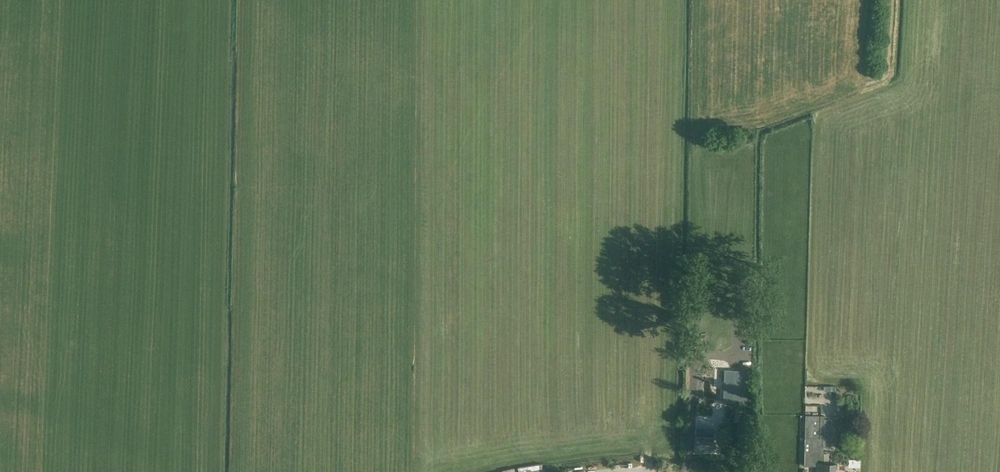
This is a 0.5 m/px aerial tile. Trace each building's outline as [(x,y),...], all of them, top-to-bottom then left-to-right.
[(725,370),(723,402),(734,402),(735,384),(737,384),(738,373),(736,373),(736,371),(725,370)] [(816,456),(816,471),(835,471),(836,463),(824,462),(824,452),(824,416),(821,416),(806,415),(805,455),(816,456)] [(694,452),(703,452),(704,449),(713,449),(714,437),(695,436),(694,452)]
